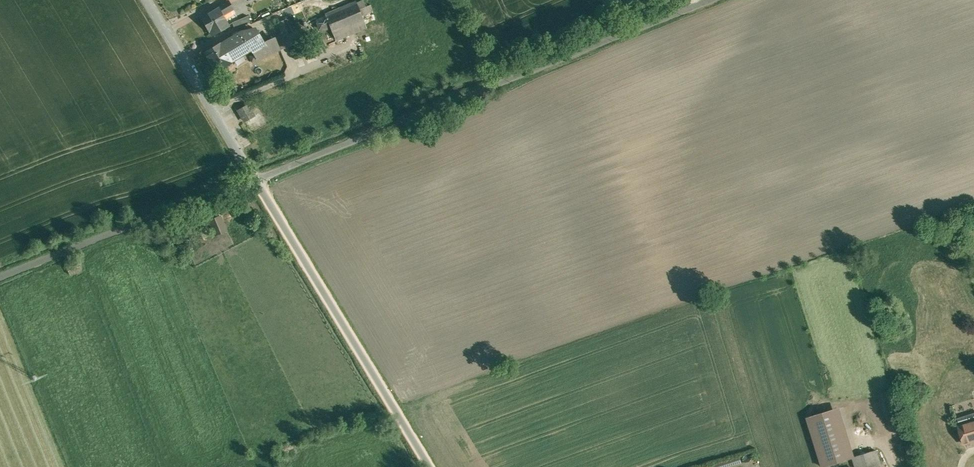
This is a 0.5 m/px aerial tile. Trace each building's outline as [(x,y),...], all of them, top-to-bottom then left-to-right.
[(216,9),(202,17),(210,31),(213,35),(229,26),(227,21),(223,15),(234,9),(229,0),(216,8),(216,9)] [(372,11),(369,5),(366,6),(364,0),(361,0),(356,2),(362,15),(372,11)] [(326,15),(317,19),(328,45),(337,41),(336,39),(367,26),(362,15),(356,2),(326,15)] [(311,6),(290,15),(293,21),(313,11),(311,6)] [(319,7),(311,6),(313,11),(317,19),(326,15),(324,11),(321,12),(319,7)] [(248,15),(233,22),(235,29),(251,22),(248,15)] [(287,19),(278,23),(286,40),(294,37),(287,19)] [(229,38),(221,43),(206,52),(217,71),(251,50),(252,50),(255,49),(253,47),(265,42),(257,29),(242,32),(230,40),(229,38)] [(294,37),(286,40),(288,46),(297,43),(294,37)] [(265,42),(253,47),(255,49),(257,54),(258,58),(279,50),(274,38),(265,42)] [(199,52),(208,47),(205,42),(197,47),(199,52)] [(254,116),(248,105),(239,110),(245,121),(254,116)] [(220,217),(208,222),(214,237),(226,232),(220,217)] [(76,259),(65,263),(70,275),(81,271),(76,259)] [(855,456),(840,406),(808,417),(823,466),(853,456),(855,456)] [(960,427),(965,444),(973,441),(973,423),(960,427)] [(853,456),(857,466),(882,466),(877,450),(855,456),(853,456)]
